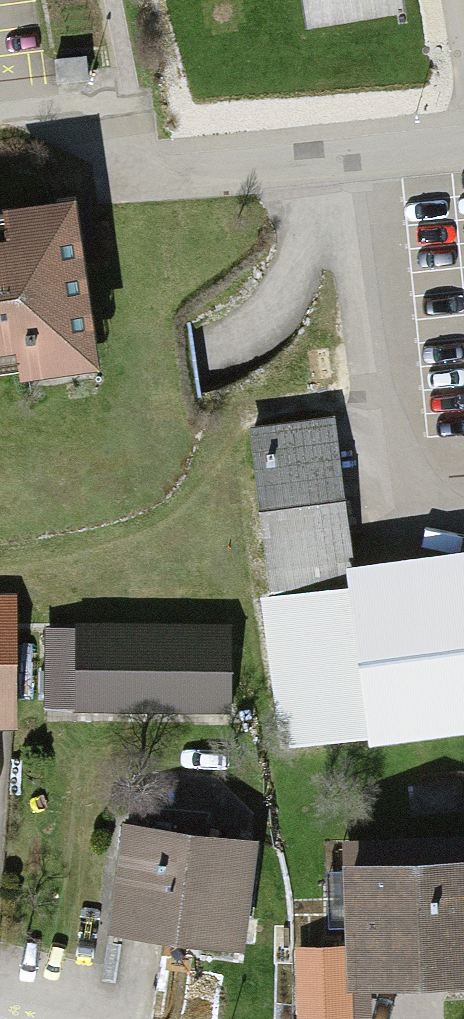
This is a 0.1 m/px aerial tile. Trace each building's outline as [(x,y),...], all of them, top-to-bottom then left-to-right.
[(0,218),(0,376),(92,366),(76,210),(0,218)] [(250,441),(286,763),(463,744),(463,556),(354,568),(339,432),(250,441)] [(4,731),(14,601),(0,600),(0,731),(4,731)] [(211,630),(68,629),(67,718),(210,719),(211,630)] [(262,848),(124,835),(114,938),(252,951),(262,848)] [(346,864),(354,991),(463,984),(463,857),(346,864)]
